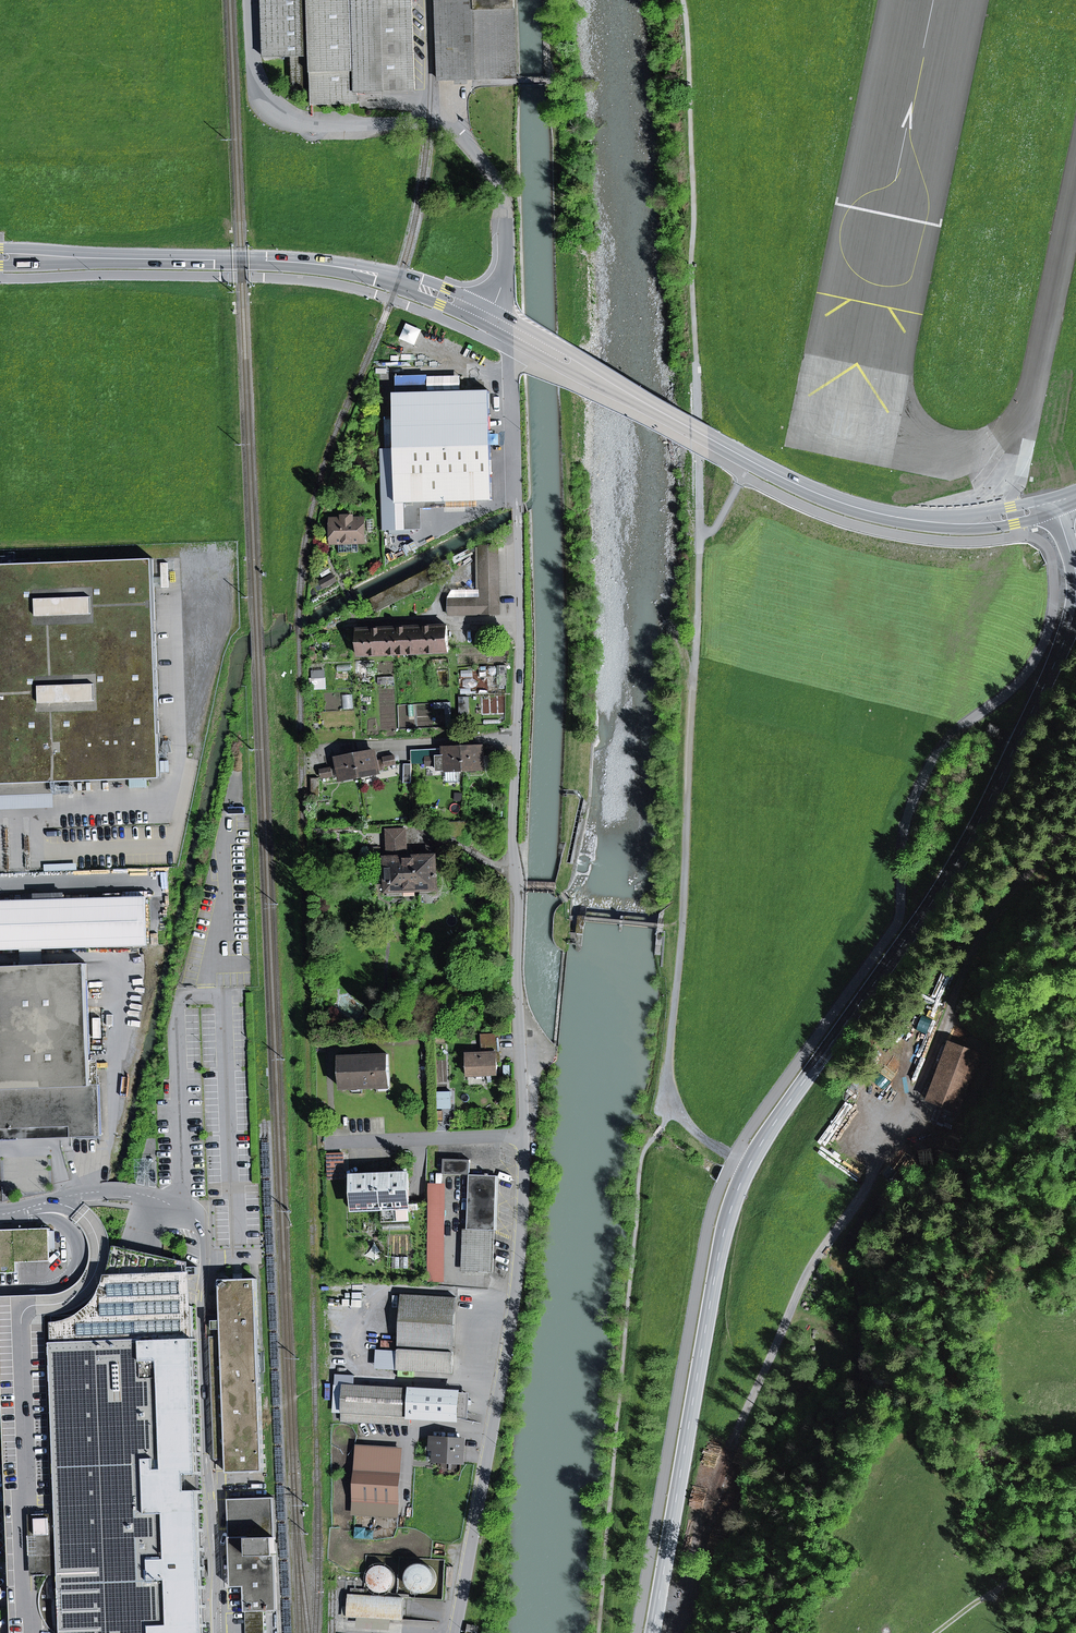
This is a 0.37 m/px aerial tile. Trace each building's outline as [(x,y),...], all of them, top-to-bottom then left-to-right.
[(412,0),(262,0),(264,57),(292,57),(294,89),(312,89),(313,105),(359,103),(359,91),(415,89),(412,0)] [(439,79),(455,79),(516,77),(514,0),(436,0),(439,79)] [(393,393),(424,392),(424,377),(393,378),(393,393)] [(424,392),(393,393),(395,448),(491,446),(489,391),(424,392)] [(447,501),(492,500),(491,446),(395,448),(381,449),(383,530),(416,529),(415,502),(447,501)] [(416,529),(422,529),(422,508),(447,508),(447,501),(415,502),(416,529)] [(332,520),(332,542),(364,541),(364,519),(353,519),(352,516),(343,516),(343,519),(332,520)] [(480,545),(481,563),(498,562),(497,545),(480,545)] [(56,782),(130,779),(147,779),(161,778),(153,558),(0,564),(0,796),(55,795),(56,795),(56,782)] [(481,598),(481,606),(499,606),(498,562),(481,563),(481,598)] [(377,609),(438,578),(432,568),(372,600),(377,609)] [(333,575),(321,582),(324,588),(336,581),(333,575)] [(449,598),(449,615),(481,614),(481,606),(481,598),(449,598)] [(481,614),(499,614),(499,606),(481,606),(481,614)] [(358,656),(448,652),(447,626),(357,629),(358,656)] [(315,688),(329,687),(328,668),(314,668),(315,688)] [(991,724),(986,733),(995,738),(1000,729),(991,724)] [(464,769),(483,769),(482,766),(482,757),(482,747),(463,748),(464,769)] [(446,768),(446,770),(464,769),(463,748),(445,748),(445,758),(446,768)] [(360,776),(378,773),(378,770),(376,761),(374,751),(356,755),(360,776)] [(491,763),(501,762),(501,754),(490,755),(490,757),(491,763)] [(341,777),(342,780),(360,776),(356,755),(338,758),(340,768),(341,777)] [(384,760),(385,766),(396,764),(394,756),(384,758),(384,760)] [(426,766),(437,765),(437,759),(437,757),(426,757),(426,766)] [(491,763),(490,757),(482,757),(482,766),(491,766),(491,763)] [(437,768),(446,768),(445,758),(437,759),(437,765),(437,768)] [(385,766),(384,760),(376,761),(378,770),(386,769),(385,766)] [(403,783),(411,783),(412,764),(404,764),(403,783)] [(322,778),(333,776),(332,770),(331,768),(320,770),(322,778)] [(333,779),(341,777),(340,768),(332,770),(333,776),(333,779)] [(311,797),(319,797),(319,778),(311,778),(311,797)] [(130,788),(148,788),(147,779),(130,779),(130,788)] [(55,808),(55,795),(0,796),(0,810),(55,808)] [(436,888),(434,857),(401,858),(401,847),(406,847),(405,829),(387,830),(388,859),(386,859),(388,896),(403,895),(403,890),(436,888)] [(368,849),(369,863),(381,863),(380,848),(368,849)] [(322,868),(322,884),(331,883),(330,867),(322,868)] [(147,946),(146,896),(0,901),(0,950),(21,949),(43,949),(147,946)] [(22,966),(44,965),(43,949),(21,949),(22,966)] [(91,1085),(90,1060),(87,964),(44,965),(22,966),(0,967),(0,1119),(0,1129),(11,1128),(11,1130),(14,1130),(14,1128),(70,1126),(71,1136),(101,1135),(99,1084),(91,1085)] [(348,1023),(337,1014),(333,1021),(344,1029),(348,1023)] [(467,1055),(467,1075),(498,1073),(497,1054),(500,1054),(499,1034),(482,1035),(483,1054),(467,1055)] [(958,1111),(980,1055),(949,1043),(928,1099),(958,1111)] [(340,1057),(342,1088),(352,1088),(360,1088),(378,1087),(389,1086),(390,1086),(388,1055),(370,1055),(362,1056),(340,1057)] [(91,1085),(99,1084),(98,1060),(90,1060),(91,1085)] [(451,1093),(438,1093),(438,1109),(452,1108),(451,1093)] [(1,1139),(71,1136),(70,1126),(14,1128),(14,1130),(11,1130),(11,1128),(0,1129),(1,1139)] [(329,1179),(344,1178),(343,1153),(328,1154),(329,1179)] [(444,1159),(443,1174),(469,1175),(470,1160),(444,1159)] [(383,1222),(410,1220),(408,1173),(383,1174),(353,1176),(354,1209),(380,1208),(382,1208),(383,1222)] [(487,1174),(486,1175),(469,1175),(466,1272),(493,1272),(497,1176),(489,1176),(489,1174),(487,1174)] [(440,1215),(441,1186),(431,1186),(431,1237),(445,1237),(445,1215),(440,1215)] [(17,1253),(51,1252),(50,1228),(0,1230),(0,1259),(1,1273),(18,1273),(17,1253)] [(431,1237),(430,1281),(445,1281),(445,1237),(431,1237)] [(189,1267),(188,1262),(114,1244),(109,1278),(189,1275),(189,1267)] [(189,1267),(189,1275),(198,1274),(197,1267),(189,1267)] [(64,1632),(207,1632),(201,1490),(188,1491),(188,1475),(201,1475),(196,1339),(194,1339),(193,1306),(190,1306),(189,1275),(109,1278),(105,1289),(99,1300),(93,1308),(84,1314),(69,1315),(53,1316),(55,1342),(53,1342),(60,1524),(61,1570),(64,1632)] [(227,1473),(264,1472),(257,1279),(242,1279),(242,1276),(239,1278),(236,1279),(227,1280),(220,1287),(221,1314),(221,1320),(217,1320),(213,1321),(213,1330),(215,1330),(216,1336),(211,1337),(215,1460),(227,1460),(227,1473)] [(397,1370),(452,1373),(456,1298),(402,1294),(398,1352),(397,1370)] [(54,1552),(55,1501),(50,1372),(49,1372),(49,1366),(48,1316),(52,1315),(51,1295),(0,1296),(0,1329),(11,1632),(25,1632),(25,1623),(29,1623),(27,1584),(23,1584),(22,1553),(54,1552)] [(215,1330),(213,1330),(213,1321),(217,1320),(221,1320),(221,1314),(207,1315),(208,1337),(211,1337),(216,1336),(215,1330)] [(379,1351),(378,1368),(397,1370),(398,1352),(379,1351)] [(337,1375),(336,1386),(354,1387),(355,1376),(337,1375)] [(342,1420),(409,1424),(410,1415),(411,1390),(354,1387),(336,1386),(335,1411),(343,1412),(342,1420)] [(449,1418),(451,1392),(411,1390),(410,1415),(449,1418)] [(449,1418),(467,1419),(469,1393),(451,1392),(449,1418)] [(438,1447),(438,1461),(461,1462),(463,1440),(431,1438),(431,1446),(438,1447)] [(359,1470),(397,1473),(399,1448),(361,1446),(359,1470)] [(435,1461),(438,1461),(438,1447),(431,1446),(430,1450),(435,1450),(435,1461)] [(396,1500),(397,1473),(359,1470),(357,1513),(389,1515),(390,1500),(396,1500)] [(278,1611),(274,1497),(229,1499),(232,1587),(246,1586),(247,1612),(264,1612),(278,1611)] [(61,1570),(55,1570),(54,1552),(22,1553),(23,1584),(27,1584),(29,1623),(25,1623),(25,1632),(64,1632),(61,1570)] [(414,1591),(420,1593),(426,1593),(432,1590),(435,1585),(437,1579),(435,1573),(432,1568),(427,1565),(420,1564),(415,1566),(410,1570),(407,1575),(407,1581),(410,1587),(414,1591)] [(373,1590),(379,1593),(386,1592),(392,1588),(395,1582),(394,1575),(390,1569),(384,1566),(377,1566),(371,1570),(368,1577),(369,1584),(373,1590)] [(349,1594),(347,1617),(403,1620),(404,1598),(349,1594)] [(443,1616),(444,1599),(414,1596),(412,1613),(443,1616)] [(264,1612),(247,1612),(248,1632),(264,1632),(264,1612)]
